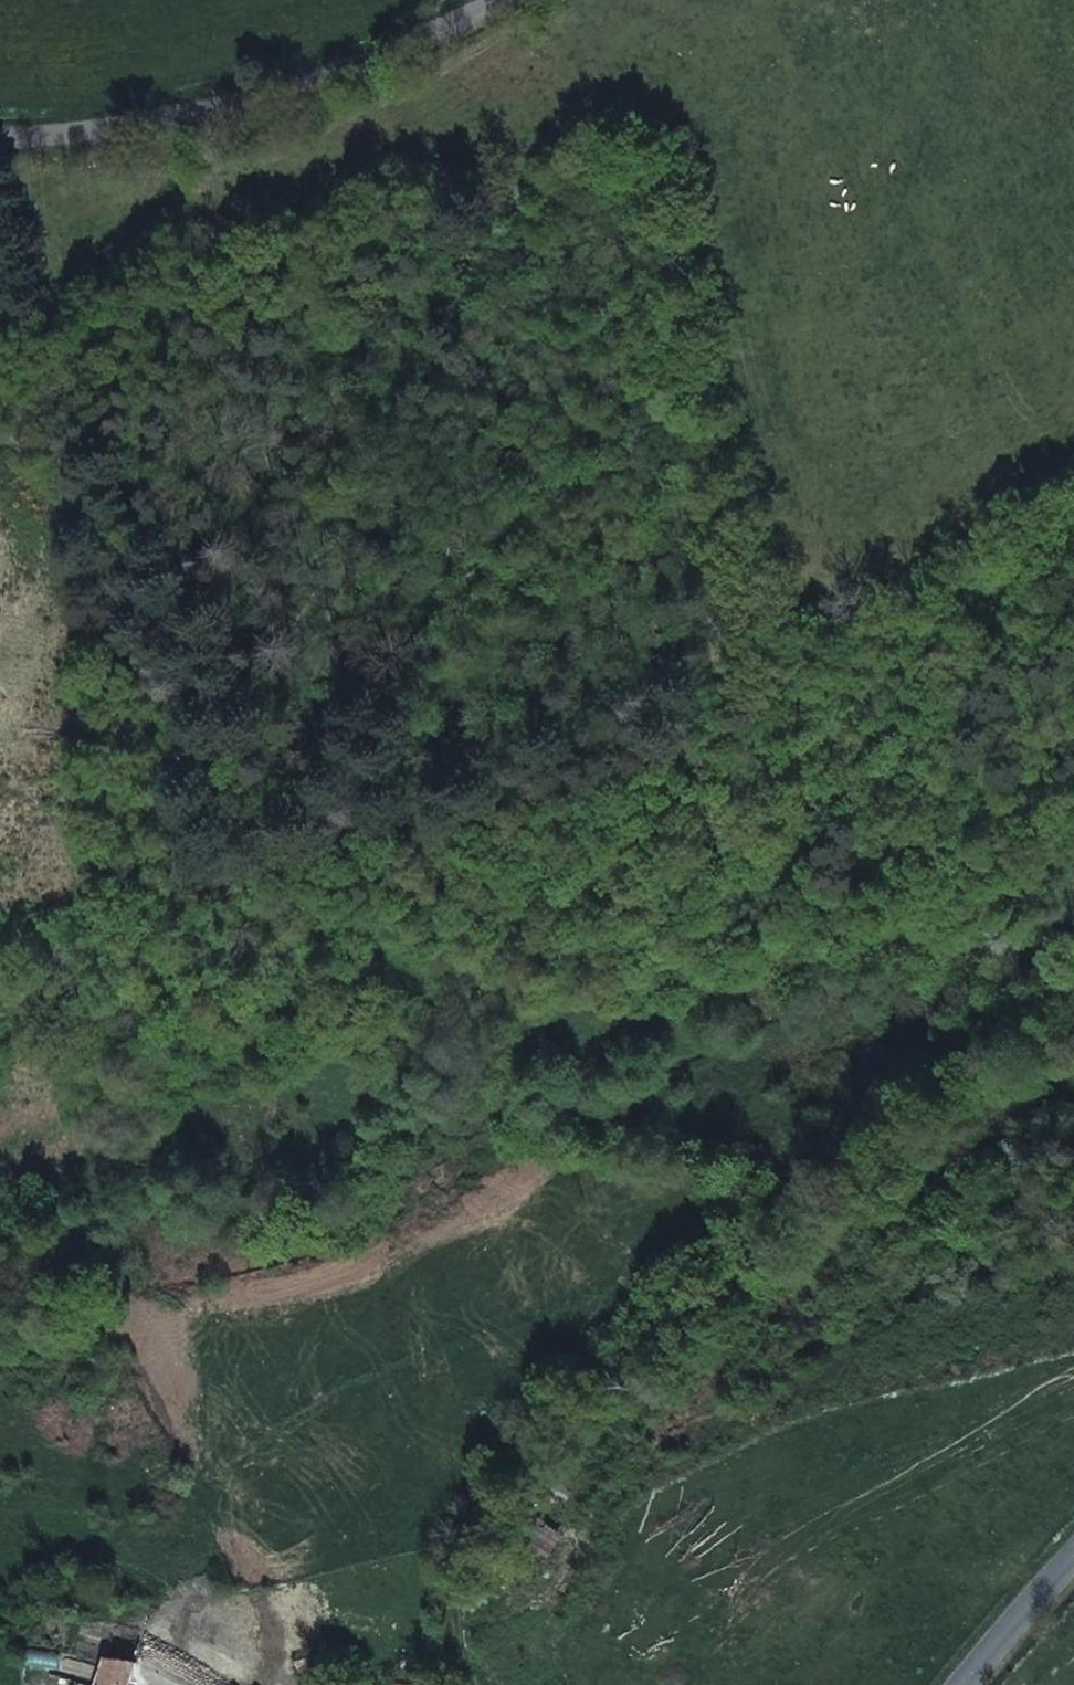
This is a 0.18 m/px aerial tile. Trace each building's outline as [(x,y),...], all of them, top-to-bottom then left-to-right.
[(107,1659),(101,1684),(131,1684),(133,1673),(139,1657),(125,1657),(107,1659)]
